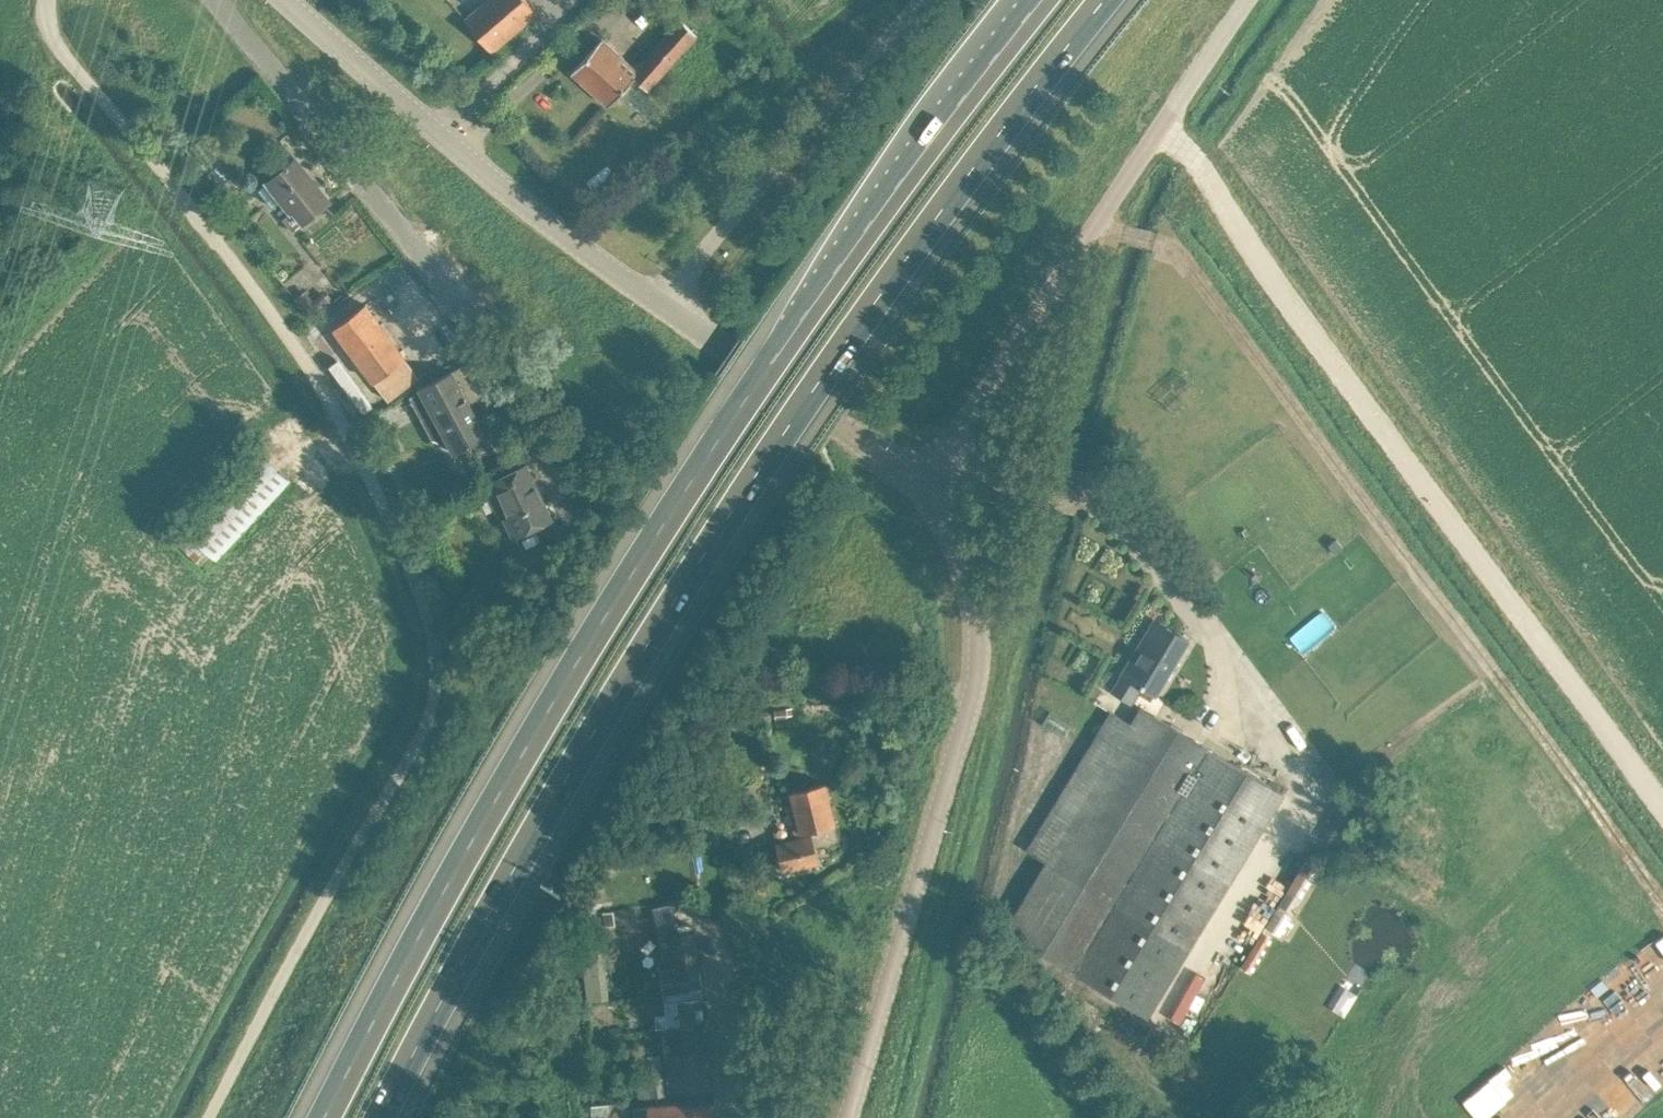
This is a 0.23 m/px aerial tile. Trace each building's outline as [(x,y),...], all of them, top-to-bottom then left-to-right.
[(509,39),(538,15),(526,0),(488,0),(465,19),(491,53),(509,39)] [(648,90),(697,35),(679,19),(641,62),(643,64),(638,70),(601,38),(585,56),(571,73),(608,105),(633,77),(648,90)] [(712,74),(722,65),(712,54),(703,64),(712,74)] [(330,201),(296,158),(258,188),(273,207),(283,198),(292,210),(282,219),(292,231),(330,201)] [(314,313),(325,305),(304,277),(294,285),(314,313)] [(365,304),(333,327),(374,382),(405,358),(365,304)] [(454,453),(486,436),(451,371),(419,388),(421,391),(411,396),(437,445),(447,440),(454,453)] [(179,525),(169,536),(205,570),(216,559),(217,560),(276,497),(291,481),(281,471),(256,448),(182,527),(179,525)] [(526,465),(493,481),(508,513),(501,516),(512,537),(517,534),(551,519),(526,465)] [(528,583),(557,569),(554,564),(557,562),(547,541),(510,558),(521,580),(525,578),(528,583)] [(1155,695),(1189,640),(1154,619),(1121,674),(1122,674),(1112,690),(1130,702),(1140,685),(1155,695)] [(1283,793),(1160,718),(1141,706),(1131,723),(1111,711),(1027,849),(1046,861),(1005,929),(1147,1016),(1283,793)] [(775,718),(787,717),(787,715),(792,714),(791,707),(774,708),(775,718)] [(782,870),(818,861),(814,846),(839,839),(824,783),(790,792),(802,836),(776,843),(782,870)] [(664,994),(702,989),(698,956),(693,931),(659,936),(663,961),(659,962),(663,992),(664,994)] [(590,1000),(611,998),(610,969),(588,971),(590,1000)] [(666,1013),(657,1013),(658,1028),(705,1023),(702,989),(664,994),(666,1013)] [(711,1087),(705,1023),(658,1028),(657,1028),(659,1041),(664,1041),(666,1054),(669,1091),(711,1087)] [(638,1098),(662,1096),(666,1095),(661,1055),(647,1056),(650,1078),(636,1079),(638,1098)] [(713,1101),(691,1103),(644,1106),(633,1107),(634,1117),(714,1117),(713,1101)]
